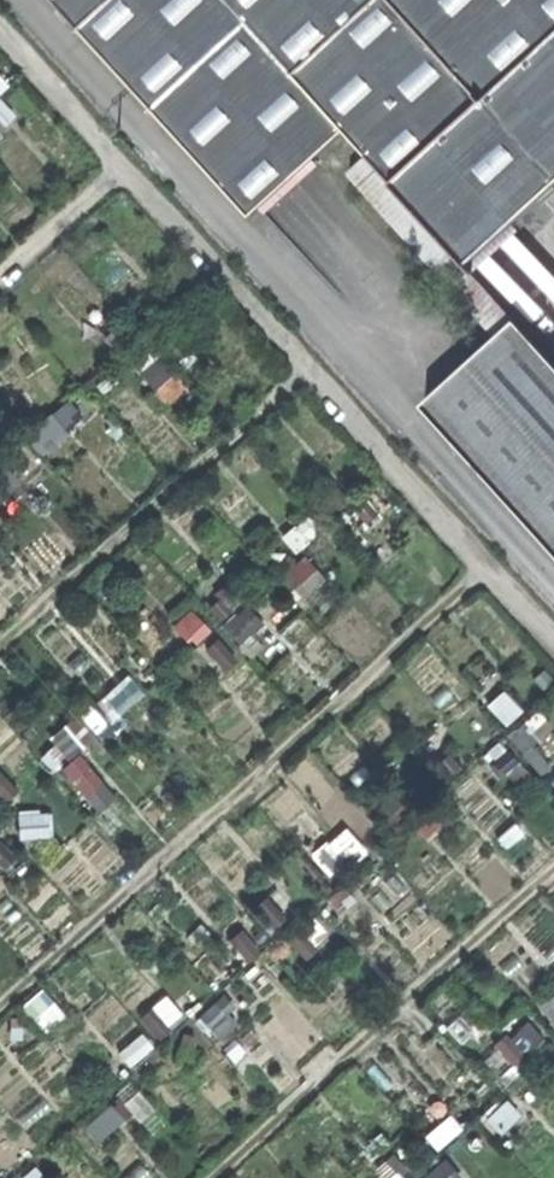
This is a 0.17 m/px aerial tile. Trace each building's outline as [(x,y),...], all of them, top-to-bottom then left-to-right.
[(469,267),(553,189),(553,0),(54,0),(252,220),(346,133),(369,158),(469,267)] [(8,80),(0,72),(0,88),(8,80)] [(350,176),(499,341),(518,323),(469,267),(369,158),(350,176)] [(518,323),(499,341),(425,408),(553,551),(553,362),(518,323)] [(180,370),(156,382),(166,403),(190,390),(180,370)] [(327,534),(279,574),(303,604),(352,563),(327,534)] [(248,594),(224,623),(248,643),(272,614),(248,594)] [(82,706),(52,738),(72,757),(102,726),(82,706)] [(73,765),(94,808),(116,797),(95,754),(73,765)] [(22,1006),(43,1029),(65,1010),(44,986),(22,1006)] [(542,1004),(553,1021),(553,995),(542,1004)] [(527,1014),(496,1043),(516,1065),(547,1036),(527,1014)] [(467,1176),(446,1154),(424,1176),(426,1177),(465,1177),(467,1176)]
